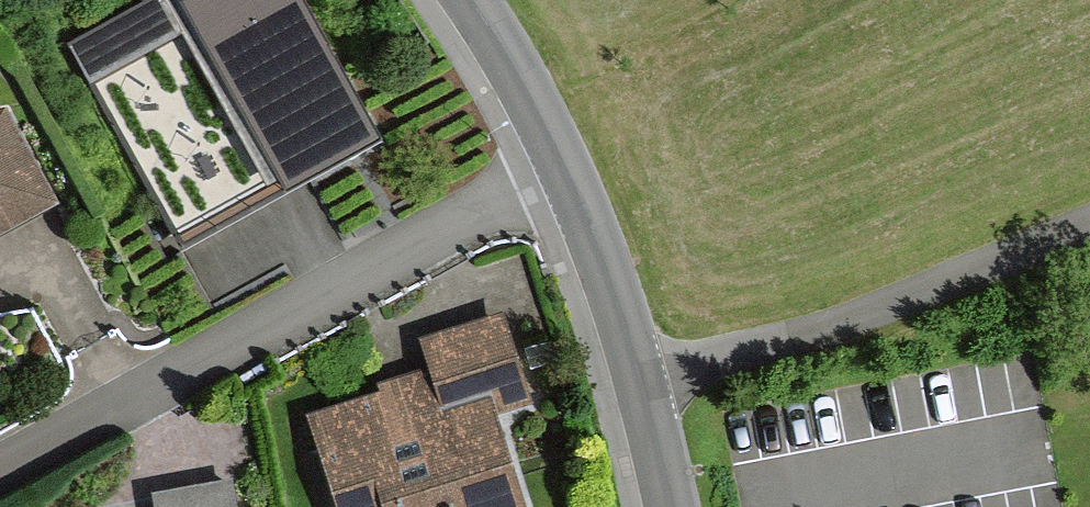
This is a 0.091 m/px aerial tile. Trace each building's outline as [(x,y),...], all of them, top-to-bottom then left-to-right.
[(333,174),(377,152),(301,0),(129,0),(86,21),(220,289),(356,221),(333,174)] [(60,206),(7,110),(0,111),(0,238),(60,206)] [(441,382),(349,411),(351,418),(317,429),(343,506),(519,506),(489,414),(523,403),(499,329),(431,351),(441,382)]
